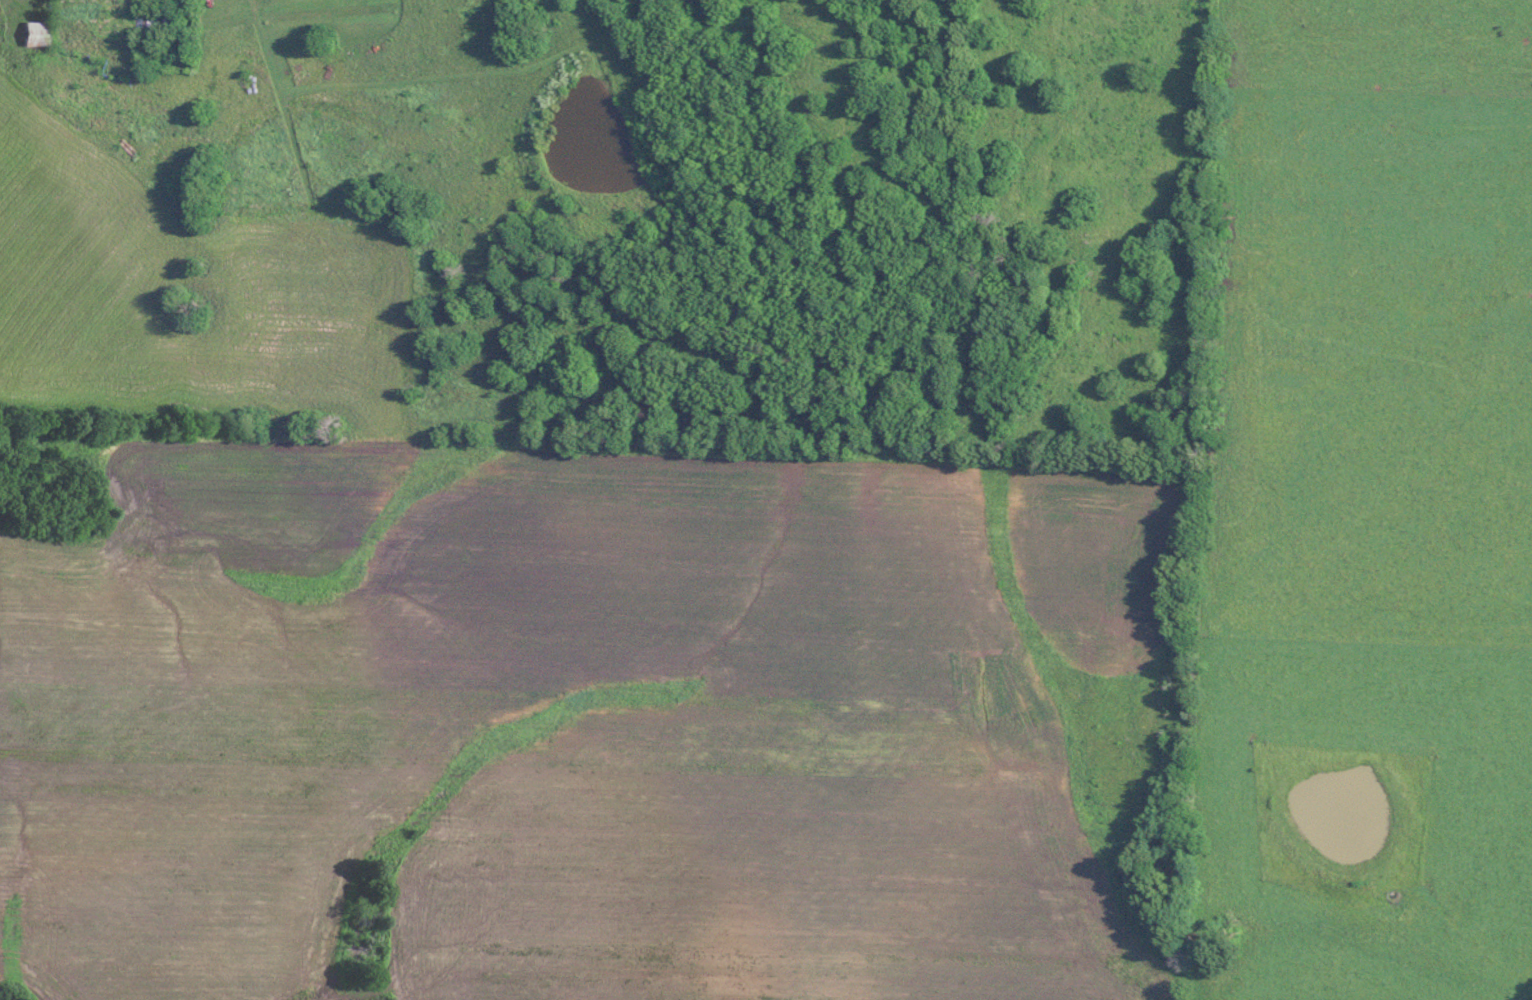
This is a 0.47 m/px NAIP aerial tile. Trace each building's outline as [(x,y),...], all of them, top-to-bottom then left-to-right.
[(134,33),(178,33),(178,9),(134,9),(134,33)] [(42,23),(19,23),(19,45),(42,45),(42,23)]
